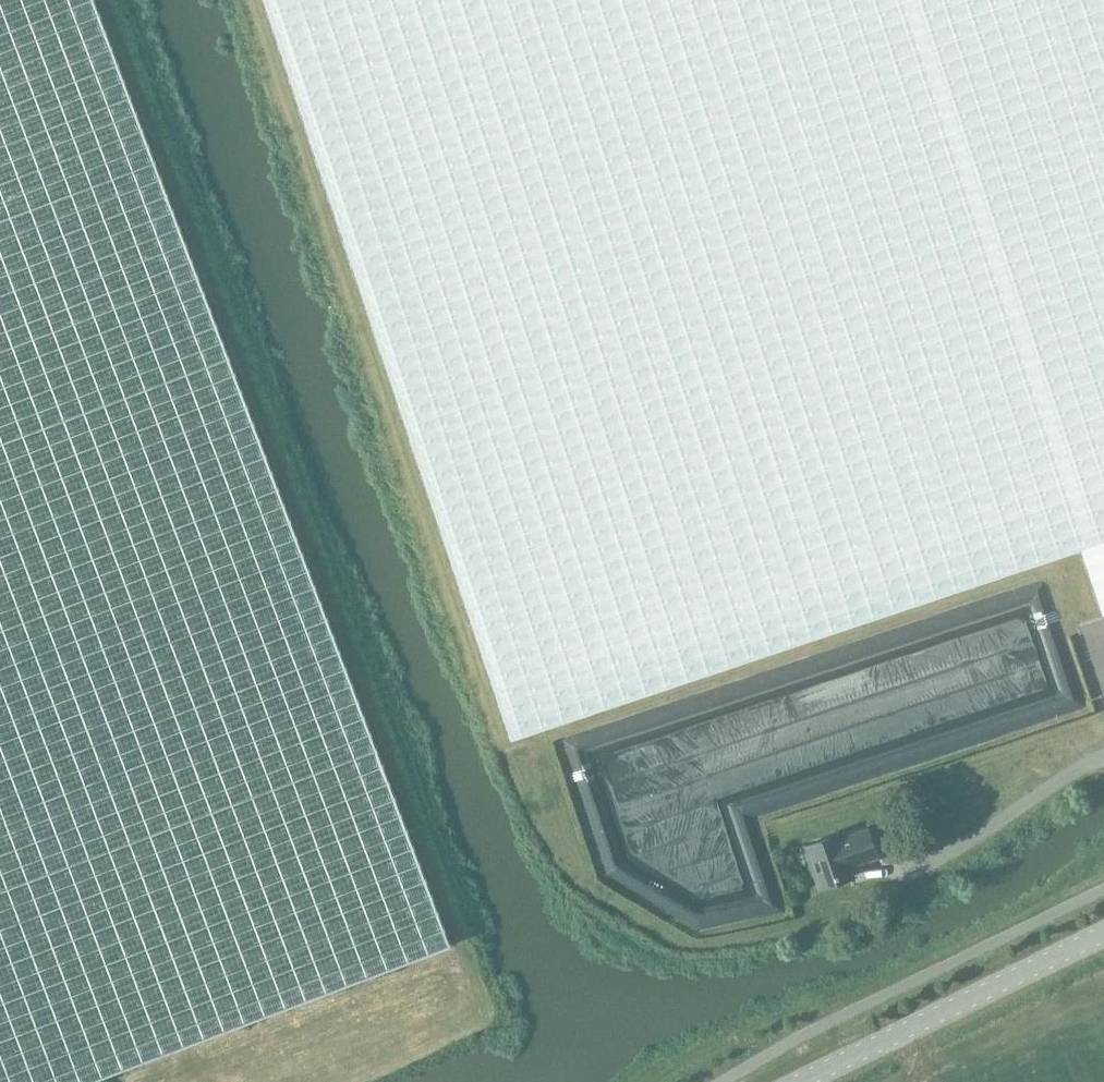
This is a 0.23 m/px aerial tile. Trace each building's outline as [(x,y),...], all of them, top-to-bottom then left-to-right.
[(450,947),(94,0),(0,0),(0,1081),(90,1081),(450,947)] [(511,738),(1079,548),(1101,614),(1103,613),(1103,0),(264,0),(511,738)] [(848,865),(876,855),(867,829),(839,839),(837,834),(806,845),(820,887),(852,875),(848,865)]
